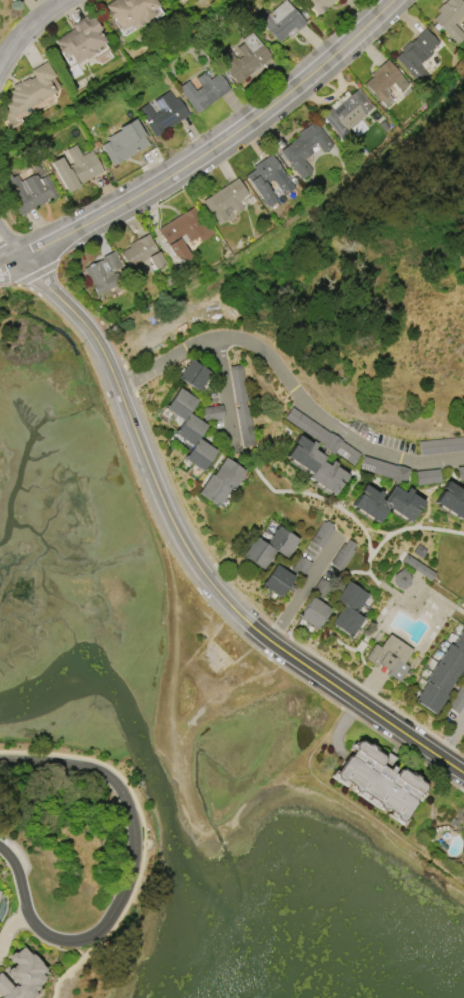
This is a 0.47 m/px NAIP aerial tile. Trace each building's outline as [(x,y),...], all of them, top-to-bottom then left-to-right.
[(104,5),(112,0),(154,0),(158,6),(151,10),(155,17),(145,24),(143,21),(140,23),(142,25),(134,30),(132,27),(130,28),(129,26),(121,31),(113,19),(112,19),(104,5)] [(274,9),(285,0),(287,0),(306,22),(289,37),(287,35),(278,43),(258,20),(273,8),(274,9)] [(319,15),(305,0),(335,0),(319,15)] [(442,4),(446,0),(460,0),(463,4),(463,19),(461,16),(454,24),(463,34),(463,36),(457,44),(431,19),(438,12),(435,10),(441,3),(442,4)] [(106,42),(93,50),(95,52),(75,64),(67,51),(63,54),(54,40),(73,28),(71,24),(85,15),(87,19),(92,16),(101,29),(99,31),(106,42)] [(408,72),(394,58),(401,51),(400,49),(408,42),(409,44),(424,29),(439,43),(431,51),(433,53),(423,62),(422,61),(419,64),(423,69),(428,75),(418,84),(408,73),(408,72)] [(272,56),(236,84),(217,58),(228,49),(237,60),(242,56),(236,48),(245,42),(242,39),(252,31),(272,56)] [(370,74),(387,59),(408,83),(400,91),(393,83),(387,88),(390,92),(387,94),(392,100),(385,106),(380,101),(378,102),(363,84),(372,76),(370,74)] [(29,70),(45,61),(61,88),(41,99),(42,101),(34,105),(34,104),(14,116),(17,122),(10,126),(3,113),(8,110),(5,104),(10,101),(7,96),(11,94),(10,91),(13,89),(11,86),(18,81),(19,83),(27,78),(28,79),(33,76),(29,70)] [(196,113),(178,87),(188,80),(195,90),(201,86),(195,78),(204,72),(209,79),(218,72),(230,89),(196,113)] [(329,104),(345,91),(349,95),(357,89),(372,107),(364,113),(365,114),(347,129),(349,131),(340,138),(321,115),(331,107),(329,104)] [(188,115),(154,136),(136,109),(147,103),(153,114),(159,110),(153,100),(169,90),(174,99),(177,97),(188,115)] [(149,145),(112,166),(100,145),(107,141),(105,138),(119,130),(118,128),(135,118),(144,135),(143,135),(149,145)] [(322,152),(315,143),(309,148),(312,153),(303,160),(312,170),(301,179),(279,151),(299,136),(297,133),(314,121),(332,145),(328,150),(322,152)] [(66,192),(50,162),(60,157),(66,167),(72,163),(65,150),(75,144),(81,156),(92,151),(103,171),(78,185),(78,186),(66,192)] [(252,166),(270,153),(294,187),(283,195),(272,179),(266,183),(277,199),(266,207),(244,175),(253,168),(252,166)] [(8,198),(0,183),(0,180),(4,178),(0,171),(6,168),(12,178),(17,174),(21,181),(32,175),(37,176),(39,179),(48,174),(59,194),(20,215),(11,200),(14,199),(12,196),(8,198)] [(217,224),(201,201),(237,178),(248,194),(238,200),(242,207),(233,214),(231,210),(225,214),(227,217),(217,224)] [(174,256),(157,229),(192,207),(197,215),(201,213),(213,233),(200,241),(197,237),(189,242),(183,234),(178,237),(189,255),(188,261),(174,256)] [(126,245),(148,233),(165,263),(154,269),(147,257),(137,262),(140,267),(130,272),(119,252),(128,247),(126,245)] [(117,273),(122,283),(97,296),(82,268),(102,258),(101,257),(114,250),(122,266),(112,271),(113,273),(115,272),(117,273)] [(178,377),(190,359),(210,372),(198,391),(178,377)] [(230,367),(241,447),(255,445),(243,365),(230,367)] [(178,387),(197,400),(188,413),(206,425),(197,438),(216,450),(202,471),(183,458),(192,445),(174,433),(183,420),(164,408),(178,387)] [(204,420),(224,417),(222,405),(202,408),(204,420)] [(331,494),(307,478),(310,473),(284,456),(291,445),(296,448),(298,446),(292,442),(297,434),(310,442),(311,441),(317,444),(313,449),(324,456),(321,462),(327,466),(331,460),(336,463),(334,466),(346,474),(342,481),(337,478),(335,481),(338,483),(331,494)] [(463,450),(463,436),(419,443),(421,456),(463,450)] [(408,469),(363,456),(359,469),(404,483),(408,469)] [(196,493),(209,474),(211,475),(224,457),(244,471),(232,489),(230,488),(217,507),(196,493)] [(439,482),(438,469),(414,471),(416,485),(439,482)] [(460,486),(463,489),(463,492),(462,495),(463,497),(463,510),(458,519),(433,501),(441,490),(445,493),(446,490),(441,487),(446,480),(458,489),(460,486)] [(407,522),(386,507),(375,523),(350,505),(358,494),(361,496),(363,494),(358,490),(363,484),(375,492),(377,489),(383,493),(379,499),(381,500),(392,485),(403,493),(407,487),(411,490),(409,493),(422,502),(418,507),(413,504),(410,507),(415,511),(407,522)] [(310,542),(321,548),(334,527),(323,520),(310,542)] [(261,569),(241,555),(254,536),(265,543),(277,525),(298,539),(285,558),(274,551),(261,569)] [(406,554),(434,573),(430,579),(401,560),(406,554)] [(310,563),(299,555),(290,570),(301,577),(310,563)] [(275,564),(294,576),(280,596),(262,584),(275,564)] [(391,585),(406,589),(411,574),(395,570),(391,585)] [(334,599),(346,580),(367,594),(355,613),(362,618),(350,637),(330,623),(342,604),(334,599)] [(311,596),(330,609),(316,629),(297,617),(311,596)] [(463,627),(463,628),(463,664),(444,694),(446,695),(434,714),(413,700),(426,681),(425,679),(448,644),(450,646),(463,627)] [(388,634),(411,649),(403,663),(408,667),(399,681),(386,673),(388,670),(378,664),(377,667),(364,658),(373,643),(379,647),(388,634)] [(413,803),(402,821),(397,821),(393,819),(393,815),(383,809),(379,809),(376,807),(375,803),(358,791),(355,792),(350,789),(350,785),(341,780),(337,780),(333,777),(332,772),(343,756),(348,755),(352,749),(351,745),(354,741),(359,740),(366,744),(368,743),(371,746),(371,748),(382,756),(382,758),(386,752),(395,758),(390,765),(394,767),(390,772),(392,774),(395,769),(400,768),(410,775),(413,774),(416,777),(417,780),(422,784),(424,788),(421,792),(417,793),(413,799),(413,803)] [(34,994),(30,997),(0,997),(0,974),(2,976),(4,974),(14,986),(17,984),(16,984),(15,984),(6,973),(6,970),(9,967),(12,968),(12,967),(14,964),(12,962),(11,962),(8,959),(9,955),(12,952),(15,952),(21,947),(29,955),(30,954),(32,956),(32,955),(39,963),(38,964),(44,969),(39,974),(42,978),(41,979),(42,980),(36,985),(37,987),(32,991),(34,994)]
